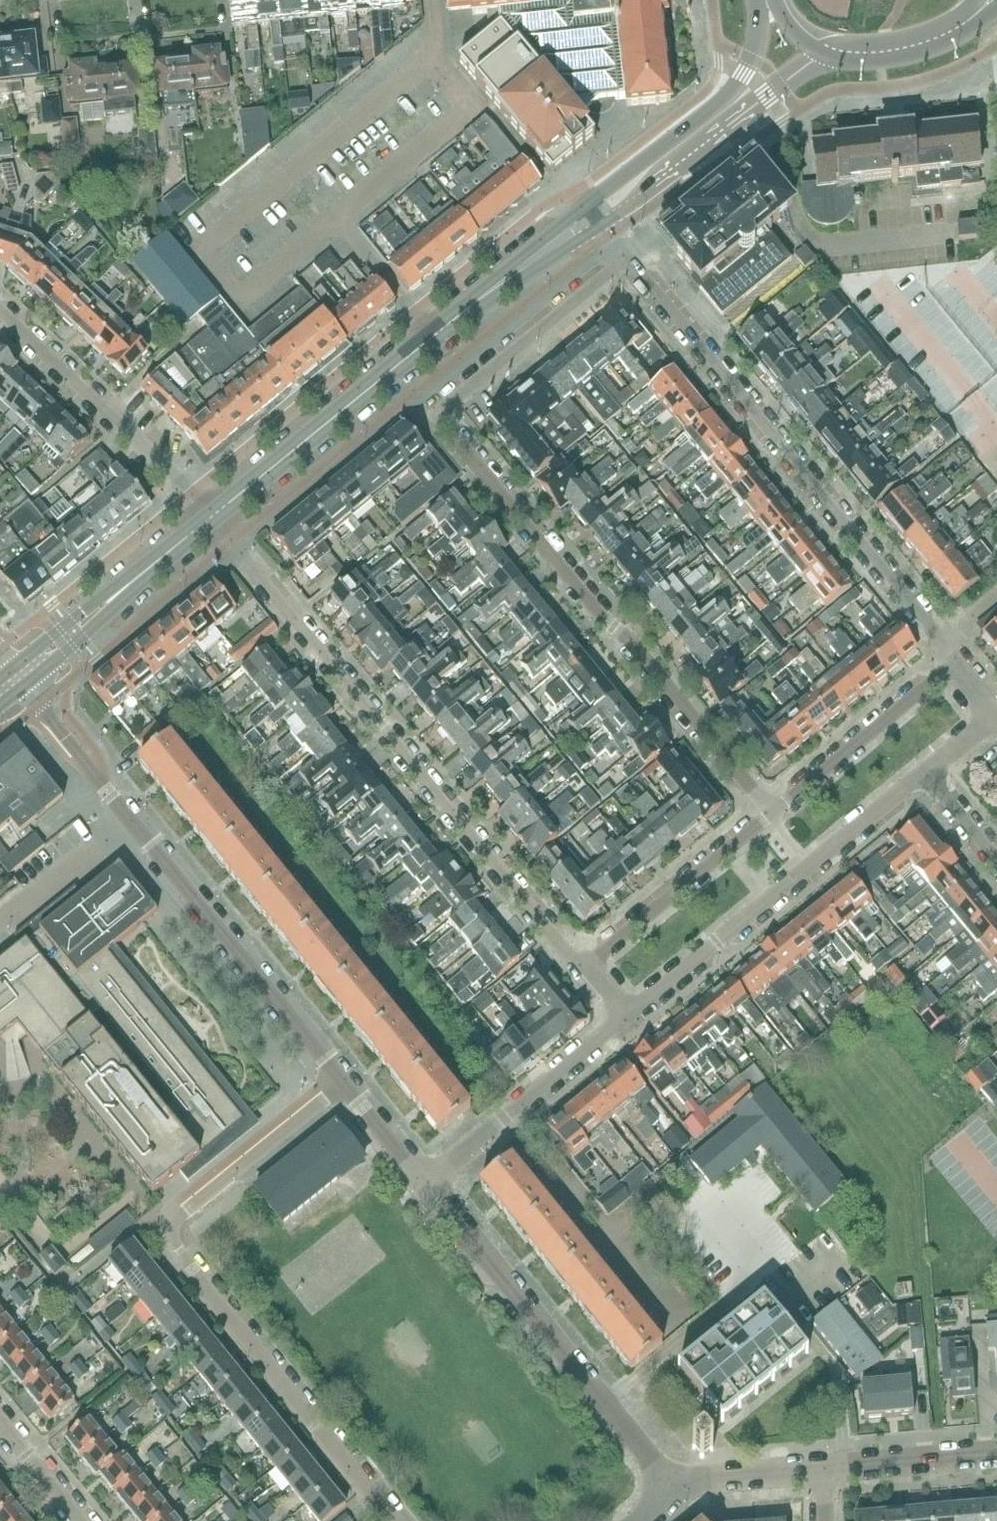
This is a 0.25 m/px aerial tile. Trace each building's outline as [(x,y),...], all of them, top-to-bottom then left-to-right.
[(232,29),(246,27),(248,54),(244,54),(246,72),(261,70),(256,27),(252,0),(229,0),(232,29)] [(256,27),(270,26),(274,66),(285,65),(282,42),(279,25),(277,0),(252,0),(256,27)] [(279,25),(282,42),(296,40),(296,39),(305,38),(305,35),(303,22),(301,0),(277,0),(279,25)] [(303,22),(305,35),(320,33),(320,37),(329,36),(326,0),(301,0),(303,22)] [(331,19),(346,17),(347,34),(357,33),(355,16),(353,0),(329,0),(331,19)] [(355,16),(370,15),(373,46),(382,45),(377,0),(353,0),(355,16)] [(382,45),(383,53),(392,46),(389,13),(404,11),(402,1),(408,0),(377,0),(382,45)] [(459,61),(552,175),(595,140),(578,119),(594,106),(595,107),(598,108),(601,107),(604,105),(605,103),(605,101),(626,99),(627,107),(671,102),(662,16),(667,15),(666,0),(448,0),(449,11),(472,9),(473,16),(488,14),(490,36),(459,61)] [(32,40),(31,35),(17,37),(17,41),(6,42),(11,85),(12,96),(22,95),(20,79),(46,77),(45,62),(36,63),(33,40),(32,40)] [(1,91),(1,97),(12,96),(11,85),(6,42),(0,43),(0,91),(1,91)] [(225,58),(219,58),(218,54),(197,56),(199,78),(193,79),(194,95),(228,92),(225,58)] [(197,56),(193,55),(183,56),(180,57),(180,65),(157,67),(160,94),(163,94),(165,109),(196,106),(194,95),(193,79),(199,78),(197,56)] [(361,68),(361,65),(360,60),(337,63),(340,85),(361,68)] [(112,72),(111,65),(106,64),(97,65),(94,67),(72,69),(73,74),(67,74),(70,109),(82,107),(84,123),(105,121),(105,115),(137,112),(135,97),(139,97),(135,69),(112,72)] [(314,105),(330,93),(326,87),(312,89),(314,105)] [(308,94),(289,96),(290,108),(291,111),(310,109),(308,94)] [(45,124),(61,123),(59,101),(43,103),(45,124)] [(265,110),(241,113),(247,165),(270,146),(265,110)] [(541,184),(493,127),(484,118),(472,129),(471,129),(470,130),(477,138),(491,155),(526,196),(533,190),(535,193),(540,188),(538,186),(541,184)] [(64,147),(81,146),(78,119),(61,120),(64,147)] [(968,171),(980,170),(976,126),(913,133),(912,129),(906,130),(905,130),(904,130),(904,131),(904,132),(888,134),(888,133),(887,133),(887,132),(886,132),(885,132),(879,133),(879,136),(813,144),(818,186),(803,188),(805,202),(804,203),(804,208),(804,210),(805,213),(806,214),(808,217),(812,222),(819,226),(825,228),(833,227),(839,225),(845,221),(847,219),(848,218),(850,216),(851,214),(852,212),(852,210),(853,208),(853,206),(853,204),(851,184),(892,180),(892,184),(898,183),(898,179),(916,177),(917,191),(942,189),(942,190),(985,185),(984,182),(970,184),(968,171)] [(470,143),(477,138),(470,130),(463,136),(470,143)] [(143,162),(157,160),(154,131),(140,132),(143,162)] [(14,156),(13,142),(0,143),(0,157),(14,156)] [(445,157),(451,165),(459,159),(452,151),(445,157)] [(513,209),(523,201),(521,200),(526,196),(491,155),(485,160),(488,164),(480,171),(482,173),(511,208),(512,208),(513,209)] [(450,166),(451,165),(445,157),(443,158),(437,163),(444,171),(450,166)] [(8,194),(20,191),(13,166),(1,167),(8,194)] [(787,203),(767,179),(758,169),(757,170),(755,172),(756,174),(673,242),(671,240),(669,242),(667,243),(696,277),(697,276),(705,287),(701,290),(723,317),(742,301),(790,261),(763,229),(766,227),(770,232),(772,231),(770,228),(781,219),(775,212),(784,204),(785,205),(787,203)] [(482,173),(480,171),(472,177),(466,170),(459,176),(496,221),(500,217),(501,219),(506,215),(505,213),(511,208),(482,173)] [(69,197),(52,174),(36,176),(32,191),(35,203),(41,206),(55,192),(63,202),(69,197)] [(459,188),(450,195),(481,233),(482,232),(487,228),(489,229),(494,225),(492,224),(496,221),(459,176),(454,181),(459,188)] [(413,190),(419,198),(427,192),(420,184),(413,190)] [(177,219),(198,202),(184,186),(164,203),(177,219)] [(413,190),(405,196),(412,204),(419,198),(413,190)] [(432,215),(422,202),(414,208),(432,231),(423,239),(443,264),(445,262),(447,265),(455,258),(453,256),(460,250),(432,215)] [(478,236),(454,206),(444,215),(440,209),(432,215),(460,250),(461,250),(467,244),(469,246),(477,239),(476,238),(478,236)] [(12,213),(4,211),(0,221),(0,265),(4,267),(7,268),(17,237),(20,228),(18,227),(8,224),(12,213)] [(78,228),(86,220),(79,213),(71,222),(78,228)] [(387,213),(380,220),(386,228),(394,222),(387,213)] [(380,220),(372,226),(379,234),(386,228),(380,220)] [(981,238),(981,237),(980,222),(958,225),(959,241),(981,238)] [(417,232),(408,240),(395,224),(388,230),(427,278),(434,272),(436,274),(443,267),(442,266),(443,264),(423,239),(417,232)] [(420,283),(427,278),(388,230),(380,236),(399,259),(389,267),(409,292),(412,290),(413,292),(421,285),(420,283)] [(293,389),(167,236),(165,234),(131,263),(185,329),(199,317),(210,330),(188,348),(190,349),(251,423),(293,389)] [(42,253),(31,242),(17,237),(7,268),(10,269),(9,271),(17,279),(42,253)] [(55,251),(64,242),(58,237),(42,253),(17,279),(26,287),(28,285),(34,291),(57,267),(64,260),(55,251)] [(816,261),(814,259),(806,248),(795,257),(805,270),(816,261)] [(50,303),(72,281),(92,260),(98,254),(94,250),(89,250),(75,260),(71,264),(65,259),(64,260),(57,267),(34,291),(43,299),(44,297),(50,303)] [(321,277),(329,270),(337,265),(329,255),(314,267),(321,277)] [(97,266),(92,260),(72,281),(79,287),(86,279),(86,278),(97,266)] [(120,261),(113,268),(127,281),(133,275),(120,261)] [(369,330),(376,324),(374,322),(380,317),(342,272),(337,265),(329,270),(335,277),(351,298),(344,304),(365,328),(366,327),(369,330)] [(374,279),(367,284),(351,265),(342,272),(380,317),(386,311),(388,314),(396,308),(394,305),(395,304),(374,279)] [(248,333),(293,389),(348,343),(296,280),(294,281),(301,289),(248,333)] [(63,319),(86,294),(79,287),(72,281),(50,303),(57,309),(55,311),(63,319)] [(344,304),(337,309),(321,289),(313,296),(350,341),(357,336),(359,338),(366,332),(364,330),(365,328),(344,304)] [(838,318),(850,308),(835,289),(823,299),(838,318)] [(93,347),(116,322),(123,315),(115,307),(123,298),(116,292),(109,301),(101,308),(80,331),(86,337),(84,339),(93,347)] [(80,331),(101,308),(86,294),(63,319),(72,327),(74,325),(80,331)] [(622,312),(621,313),(619,311),(602,326),(604,327),(651,383),(667,371),(660,362),(666,358),(637,323),(634,326),(622,312)] [(847,340),(864,326),(852,312),(836,326),(847,340)] [(779,335),(789,328),(798,320),(793,313),(774,329),(764,316),(750,327),(749,326),(740,332),(742,334),(739,336),(755,355),(779,335)] [(138,329),(138,328),(146,320),(141,315),(133,324),(138,329)] [(794,334),(803,326),(798,320),(789,328),(794,334)] [(109,359),(131,336),(116,322),(93,347),(101,355),(103,353),(109,359)] [(635,397),(651,383),(604,327),(598,332),(594,332),(589,336),(590,339),(588,340),(610,367),(618,360),(637,382),(628,389),(635,397)] [(865,327),(856,334),(868,349),(877,342),(865,327)] [(125,377),(148,353),(138,343),(145,335),(138,328),(138,329),(131,336),(109,359),(107,361),(125,377)] [(768,375),(795,354),(779,335),(755,355),(762,364),(760,366),(768,375)] [(601,374),(610,367),(588,340),(587,341),(584,340),(579,344),(579,347),(572,353),(619,409),(632,398),(625,391),(620,396),(601,374)] [(806,345),(795,354),(768,375),(776,385),(777,384),(785,392),(820,363),(832,354),(826,347),(815,356),(806,345)] [(889,368),(895,364),(880,346),(871,353),(885,371),(889,368)] [(16,370),(17,369),(1,349),(0,349),(0,384),(16,370)] [(230,440),(251,423),(190,349),(177,360),(203,391),(195,398),(230,440)] [(622,413),(619,409),(572,353),(566,358),(562,358),(557,362),(557,365),(556,366),(578,393),(605,426),(622,413)] [(207,459),(230,440),(195,398),(203,391),(176,358),(155,375),(141,389),(184,431),(198,447),(197,450),(202,457),(205,457),(207,459)] [(898,392),(913,379),(898,361),(895,364),(889,368),(893,373),(887,377),(898,392)] [(798,412),(835,382),(820,363),(785,392),(792,402),(790,403),(798,412)] [(569,400),(578,393),(556,366),(555,367),(552,366),(547,371),(546,374),(540,379),(580,429),(588,423),(569,400)] [(25,378),(16,370),(0,384),(0,401),(11,412),(36,385),(26,376),(25,378)] [(682,376),(679,377),(674,370),(628,407),(634,415),(655,398),(661,405),(685,385),(685,384),(686,381),(682,376)] [(587,436),(580,429),(540,379),(534,384),(530,384),(525,388),(525,392),(523,393),(560,437),(568,429),(573,435),(564,442),(570,449),(587,436)] [(45,394),(36,385),(11,412),(30,429),(52,404),(43,395),(45,394)] [(695,391),(691,392),(685,385),(661,405),(640,422),(646,430),(667,413),(674,420),(698,400),(697,399),(698,396),(695,391)] [(840,409),(825,391),(798,412),(805,422),(807,420),(815,429),(840,409)] [(564,442),(560,437),(523,393),(508,405),(555,462),(570,449),(564,442)] [(858,407),(865,401),(859,393),(840,409),(815,429),(822,438),(820,440),(828,449),(861,422),(867,418),(858,407)] [(707,406),(704,407),(698,400),(674,420),(652,437),(658,445),(680,427),(686,435),(710,415),(709,414),(711,410),(707,406)] [(506,403),(505,405),(502,402),(497,406),(500,409),(490,417),(492,419),(490,421),(501,434),(498,437),(513,457),(515,455),(534,479),(555,462),(508,405),(506,403)] [(62,413),(53,405),(52,404),(30,429),(48,447),(73,420),(64,412),(62,413)] [(845,466),(894,426),(902,420),(896,413),(871,434),(861,422),(828,449),(836,459),(838,457),(845,466)] [(669,473),(671,471),(722,430),(717,424),(718,422),(714,418),(711,416),(710,415),(686,435),(676,444),(681,450),(663,465),(669,473)] [(82,429),(73,421),(73,420),(48,447),(59,457),(51,466),(58,473),(66,464),(90,440),(80,430),(82,429)] [(947,446),(956,439),(941,420),(932,428),(947,446)] [(618,440),(620,438),(623,436),(611,421),(606,425),(618,440)] [(429,450),(427,452),(405,426),(395,434),(393,433),(384,440),(410,471),(434,500),(455,483),(429,450)] [(893,435),(898,431),(894,426),(845,466),(853,475),(851,477),(859,486),(885,465),(876,453),(886,445),(885,444),(894,436),(893,435)] [(708,465),(734,443),(731,441),(732,438),(729,435),(726,435),(722,430),(671,471),(677,479),(703,458),(708,465)] [(13,447),(22,438),(15,432),(0,448),(0,460),(13,447)] [(22,438),(13,447),(18,452),(27,443),(22,438)] [(630,455),(637,450),(629,439),(622,445),(630,455)] [(391,487),(410,471),(384,440),(375,448),(377,450),(369,455),(367,454),(365,456),(391,487)] [(591,449),(588,445),(585,442),(536,482),(549,497),(574,476),(568,469),(585,455),(584,455),(591,449)] [(701,495),(747,457),(735,442),(734,443),(708,465),(714,472),(695,487),(701,495)] [(128,478),(121,470),(100,451),(80,468),(106,499),(126,524),(150,505),(128,478)] [(372,502),(391,487),(365,456),(363,457),(365,459),(357,465),(355,464),(347,471),(372,502)] [(746,458),(747,457),(701,495),(707,503),(726,487),(732,494),(757,473),(756,471),(756,468),(753,464),(750,464),(746,458)] [(611,469),(614,466),(609,459),(579,483),(574,476),(549,497),(560,511),(611,469)] [(876,504),(920,468),(914,461),(895,476),(885,465),(859,486),(866,496),(868,494),(876,504)] [(631,464),(620,472),(626,479),(637,470),(631,464)] [(599,490),(617,476),(611,469),(560,511),(561,512),(563,511),(562,510),(571,503),(575,508),(572,511),(579,518),(605,497),(599,490)] [(32,496),(41,488),(25,470),(16,478),(32,496)] [(353,518),(372,502),(347,471),(338,479),(339,481),(331,487),(329,485),(327,487),(353,518)] [(894,526),(946,483),(951,479),(945,471),(921,492),(914,483),(881,510),(882,511),(882,515),(885,519),(889,519),(894,526)] [(762,475),(759,475),(757,473),(732,494),(737,500),(718,516),(725,523),(769,487),(765,482),(765,480),(762,475)] [(996,490),(996,488),(986,475),(972,486),(984,501),(996,490)] [(649,484),(642,476),(627,488),(628,490),(611,504),(605,497),(579,518),(586,526),(588,525),(593,530),(634,497),(640,492),(649,484)] [(667,498),(674,493),(665,482),(658,487),(667,498)] [(924,513),(952,490),(946,483),(894,526),(899,532),(899,535),(902,540),(906,539),(906,540),(930,521),(924,513)] [(640,504),(655,492),(649,484),(640,492),(634,497),(640,504)] [(335,534),(353,518),(327,487),(325,489),(327,490),(319,497),(318,495),(309,502),(335,534)] [(776,493),(774,493),(769,487),(725,523),(731,531),(750,515),(756,522),(781,502),(780,500),(780,497),(776,493)] [(15,513),(29,501),(20,490),(5,501),(15,513)] [(407,506),(413,500),(405,490),(399,496),(407,506)] [(439,532),(468,508),(455,493),(410,531),(405,535),(411,543),(416,538),(433,525),(439,532)] [(674,493),(667,498),(678,512),(685,507),(674,493)] [(74,511),(82,505),(73,494),(65,500),(74,511)] [(400,511),(407,506),(399,496),(392,501),(400,511)] [(622,518),(640,504),(634,497),(593,530),(597,536),(595,538),(602,546),(628,525),(622,518)] [(101,544),(126,524),(106,499),(81,520),(101,544)] [(81,520),(66,532),(40,501),(32,507),(78,563),(101,544),(81,520)] [(335,534),(309,502),(300,510),(301,512),(293,518),(292,516),(290,518),(316,549),(323,558),(330,553),(331,552),(323,543),(335,534)] [(785,504),(783,504),(781,502),(756,522),(761,529),(742,544),(748,552),(793,516),(788,511),(788,508),(785,504)] [(78,563),(32,507),(30,505),(4,525),(31,558),(52,584),(78,563)] [(972,523),(986,511),(980,505),(968,515),(967,516),(919,556),(924,562),(923,565),(927,569),(930,570),(931,571),(955,551),(975,535),(966,524),(970,521),(972,523)] [(616,558),(657,524),(666,517),(659,507),(649,515),(651,517),(634,531),(628,525),(602,546),(608,555),(611,552),(616,558)] [(484,518),(479,522),(468,508),(439,532),(445,539),(429,552),(435,560),(443,553),(485,518),(484,518)] [(919,556),(967,516),(968,515),(962,508),(950,518),(943,510),(930,521),(906,540),(907,542),(906,545),(909,549),(913,549),(919,556)] [(691,526),(697,521),(690,512),(684,518),(691,526)] [(797,522),(793,516),(748,552),(726,570),(733,578),(774,544),(779,551),(804,530),(803,529),(803,526),(799,522),(797,522)] [(323,558),(316,549),(290,518),(288,519),(289,522),(272,536),(274,538),(273,541),(277,546),(280,546),(302,573),(302,572),(297,565),(308,556),(315,565),(317,564),(325,574),(331,569),(323,558)] [(471,553),(496,533),(485,518),(443,553),(448,559),(453,556),(459,563),(471,553)] [(703,541),(712,534),(701,520),(692,528),(703,541)] [(369,538),(376,532),(368,522),(361,527),(369,538)] [(662,531),(657,524),(616,558),(620,564),(618,566),(624,574),(663,543),(657,536),(662,531)] [(31,558),(4,525),(0,529),(0,575),(4,580),(31,558)] [(377,547),(369,538),(361,527),(355,533),(371,553),(377,547)] [(808,532),(806,532),(804,530),(779,551),(784,558),(766,573),(772,581),(817,545),(812,540),(812,537),(808,532)] [(457,587),(466,581),(507,546),(496,533),(471,553),(477,560),(451,580),(457,587)] [(680,552),(688,545),(683,537),(674,544),(680,552)] [(402,554),(408,549),(400,539),(394,544),(402,554)] [(695,539),(692,542),(689,544),(698,555),(704,550),(695,539)] [(714,555),(721,550),(714,541),(707,547),(714,555)] [(996,554),(996,542),(986,550),(943,586),(949,593),(948,595),(951,599),(954,600),(956,602),(980,582),(973,573),(996,554)] [(674,545),(669,550),(663,543),(624,574),(631,582),(633,580),(638,586),(680,552),(674,545)] [(943,586),(986,550),(981,543),(961,559),(955,551),(931,571),(932,572),(931,575),(935,579),(937,579),(943,586)] [(823,550),(821,551),(817,545),(772,581),(778,588),(797,573),(802,579),(828,559),(826,557),(826,555),(823,550)] [(499,555),(508,547),(507,546),(466,581),(457,587),(463,595),(480,581),(486,588),(512,567),(505,559),(503,561),(499,555)] [(721,550),(714,555),(722,564),(728,559),(721,550)] [(668,573),(685,559),(680,552),(638,586),(643,592),(641,593),(647,602),(673,580),(668,573)] [(331,569),(338,563),(330,553),(323,558),(331,569)] [(343,610),(385,576),(402,561),(396,554),(371,575),(365,568),(333,594),(335,596),(333,598),(343,610)] [(26,606),(52,584),(31,558),(4,580),(26,606)] [(418,573),(424,568),(417,558),(410,564),(418,573)] [(832,561),(830,561),(828,559),(802,579),(808,586),(789,602),(795,609),(840,573),(836,568),(835,565),(832,561)] [(427,584),(434,578),(425,567),(424,568),(418,573),(427,584)] [(516,576),(518,575),(512,567),(486,588),(492,595),(463,619),(463,620),(458,623),(464,630),(521,583),(516,576)] [(661,614),(702,580),(709,574),(703,567),(692,576),(686,569),(673,580),(647,602),(653,610),(656,608),(661,614)] [(846,579),(844,578),(840,573),(795,609),(802,617),(820,601),(826,609),(852,588),(850,586),(850,583),(846,579)] [(383,590),(391,583),(385,576),(343,610),(349,618),(352,616),(356,621),(348,629),(347,627),(345,629),(347,630),(389,597),(383,590)] [(750,599),(758,592),(747,578),(738,584),(750,599)] [(691,601),(708,587),(702,580),(661,614),(665,620),(663,621),(670,629),(696,608),(691,601)] [(441,601),(446,596),(448,595),(437,581),(429,587),(441,601)] [(734,601),(741,596),(730,582),(723,587),(734,601)] [(216,628),(237,611),(214,583),(193,600),(216,628)] [(528,587),(526,589),(521,583),(464,630),(470,637),(503,609),(509,617),(535,595),(528,587)] [(847,596),(854,603),(861,596),(855,589),(847,596)] [(429,611),(437,604),(426,590),(417,597),(429,611)] [(758,592),(750,599),(761,613),(770,606),(758,592)] [(540,605),(541,603),(535,595),(509,617),(515,624),(498,637),(504,644),(545,611),(540,605)] [(446,596),(441,601),(449,612),(455,607),(446,596)] [(839,615),(854,603),(847,596),(833,608),(839,615)] [(889,629),(861,596),(854,603),(867,618),(895,653),(902,661),(906,657),(909,657),(914,653),(915,650),(917,648),(896,623),(889,629)] [(394,603),(389,598),(389,597),(347,630),(358,645),(400,611),(404,608),(397,600),(394,603)] [(195,645),(216,628),(193,600),(172,617),(195,645)] [(683,642),(725,608),(719,601),(702,615),(696,608),(670,629),(676,638),(678,636),(683,642)] [(771,624),(782,615),(774,605),(763,615),(771,624)] [(726,618),(731,615),(725,608),(683,642),(688,648),(686,649),(692,657),(732,625),(726,618)] [(825,627),(839,615),(833,608),(819,620),(825,627)] [(752,609),(745,614),(756,628),(763,622),(752,609)] [(397,625),(406,619),(400,611),(358,645),(370,659),(403,633),(397,625)] [(552,616),(550,617),(545,611),(504,644),(510,652),(526,638),(532,645),(558,624),(552,616)] [(186,653),(195,645),(172,617),(152,634),(167,653),(174,662),(200,694),(212,684),(186,653)] [(452,639),(460,632),(448,618),(441,624),(452,639)] [(902,661),(895,653),(867,618),(860,624),(874,642),(867,648),(887,672),(889,671),(890,673),(898,666),(897,664),(902,661)] [(815,638),(825,629),(818,621),(808,630),(815,638)] [(769,643),(775,637),(764,623),(757,628),(769,643)] [(563,634),(565,632),(558,624),(532,645),(538,652),(521,666),(527,673),(568,640),(563,634)] [(984,635),(985,637),(984,640),(988,645),(991,644),(996,650),(996,649),(996,624),(984,635)] [(727,653),(748,636),(742,628),(737,632),(732,625),(692,657),(701,667),(703,666),(706,669),(727,653)] [(422,640),(431,632),(426,626),(417,633),(408,639),(403,633),(370,659),(382,673),(422,641),(422,640)] [(845,636),(844,637),(839,631),(833,636),(838,642),(847,653),(873,684),(877,680),(879,682),(887,675),(886,674),(887,672),(867,648),(860,654),(845,636)] [(429,647),(437,640),(431,632),(422,640),(422,641),(382,673),(382,674),(392,666),(396,671),(394,673),(400,682),(435,654),(429,647)] [(174,662),(167,653),(152,634),(132,651),(133,653),(154,679),(174,662)] [(236,665),(263,643),(255,634),(228,655),(236,665)] [(744,648),(752,641),(748,636),(727,653),(706,669),(697,677),(708,691),(734,671),(728,664),(745,650),(744,648)] [(775,637),(769,643),(780,657),(787,651),(775,637)] [(482,639),(477,644),(488,658),(494,653),(487,645),(482,639)] [(575,644),(573,646),(568,640),(527,673),(533,680),(550,666),(556,673),(582,652),(575,644)] [(873,684),(847,653),(838,642),(831,648),(845,666),(838,672),(858,696),(860,695),(861,696),(869,690),(868,688),(873,684)] [(461,656),(459,653),(456,649),(450,654),(449,654),(440,661),(435,654),(400,682),(407,690),(410,688),(415,694),(461,656)] [(270,652),(268,653),(265,650),(241,670),(247,677),(223,697),(217,690),(209,696),(221,710),(230,703),(278,662),(270,652)] [(497,650),(494,653),(488,658),(499,672),(509,664),(497,650)] [(780,662),(786,669),(801,657),(795,650),(780,662)] [(154,679),(133,653),(132,651),(111,668),(134,696),(140,703),(150,694),(144,687),(154,679)] [(816,660),(809,653),(807,651),(801,657),(808,666),(844,708),(849,704),(850,706),(858,699),(857,698),(858,696),(838,672),(830,678),(816,660)] [(588,660),(582,653),(582,652),(556,673),(562,681),(545,694),(550,701),(591,668),(586,662),(588,660)] [(444,682),(467,663),(461,656),(415,694),(420,700),(417,701),(424,710),(450,689),(444,682)] [(284,673),(286,671),(278,662),(230,703),(221,710),(227,718),(259,692),(265,699),(298,672),(297,671),(288,678),(284,673)] [(771,681),(786,669),(780,662),(766,674),(771,681)] [(720,706),(763,670),(757,663),(740,677),(734,671),(708,691),(720,706)] [(839,712),(844,708),(808,666),(801,672),(816,690),(809,696),(829,720),(830,719),(832,720),(840,714),(839,712)] [(215,681),(221,677),(213,667),(207,672),(215,681)] [(113,713),(134,696),(111,668),(90,685),(113,713)] [(598,672),(596,674),(591,668),(550,701),(556,708),(573,694),(579,702),(605,681),(598,672)] [(305,679),(305,680),(298,672),(265,699),(266,700),(274,692),(279,698),(239,732),(245,739),(259,728),(310,686),(305,679)] [(757,693),(766,686),(760,678),(751,685),(757,693)] [(517,681),(510,687),(518,696),(522,701),(529,696),(517,681)] [(610,690),(611,689),(605,681),(579,702),(584,709),(561,728),(567,736),(573,730),(614,696),(610,690)] [(438,722),(478,689),(473,682),(455,696),(450,689),(424,710),(431,718),(433,716),(438,722)] [(474,705),(491,691),(485,684),(478,689),(438,722),(443,728),(441,730),(447,738),(480,712),(474,705)] [(809,696),(801,702),(786,684),(779,690),(814,732),(819,728),(822,728),(827,724),(828,721),(829,720),(809,696)] [(314,691),(310,686),(259,728),(265,734),(291,712),(297,719),(321,700),(314,691)] [(809,736),(814,732),(779,690),(772,696),(787,713),(780,720),(800,744),(801,743),(804,743),(809,739),(809,736)] [(745,708),(752,703),(744,694),(737,699),(745,708)] [(529,696),(522,701),(534,715),(540,710),(529,696)] [(621,700),(619,702),(614,696),(573,730),(579,737),(596,724),(602,730),(628,709),(621,700)] [(745,708),(737,699),(736,698),(722,709),(738,729),(737,730),(755,752),(752,755),(761,766),(764,763),(769,769),(784,757),(750,714),(745,708)] [(282,754),(332,714),(321,700),(297,719),(302,726),(277,747),(282,754)] [(524,711),(518,704),(511,710),(502,718),(461,750),(466,757),(464,759),(471,767),(497,746),(491,739),(517,717),(524,711)] [(780,720),(772,726),(757,708),(750,714),(784,757),(790,752),(793,752),(798,748),(798,745),(800,744),(780,720)] [(633,719),(635,717),(628,709),(602,730),(608,737),(591,751),(597,759),(648,718),(646,717),(637,724),(633,719)] [(482,710),(480,712),(447,738),(454,747),(457,744),(461,750),(502,718),(496,711),(488,717),(482,710)] [(540,710),(534,715),(542,726),(549,720),(540,710)] [(171,728),(181,719),(174,711),(163,719),(171,728)] [(530,718),(524,711),(517,717),(523,724),(530,718)] [(328,727),(324,722),(333,714),(332,714),(282,754),(283,754),(275,760),(268,767),(273,773),(281,767),(288,761),(289,762),(305,748),(311,755),(337,733),(330,725),(328,727)] [(523,724),(521,726),(530,736),(539,729),(530,718),(523,724)] [(634,752),(658,731),(648,718),(597,759),(602,765),(611,757),(612,758),(628,745),(634,752)] [(143,750),(164,733),(157,723),(136,740),(143,750)] [(629,780),(671,746),(658,731),(634,752),(640,759),(623,773),(629,780)] [(291,795),(306,783),(346,750),(341,744),(344,741),(337,733),(311,755),(317,762),(285,788),(291,795)] [(539,750),(549,742),(542,733),(525,746),(485,778),(490,784),(487,786),(494,795),(520,775),(514,768),(532,754),(531,753),(536,748),(539,750)] [(177,810),(208,784),(170,738),(139,763),(177,810)] [(485,778),(525,746),(520,739),(502,753),(497,746),(471,767),(477,775),(480,772),(485,778)] [(15,742),(24,755),(12,765),(5,755),(0,759),(0,833),(11,824),(21,836),(64,800),(55,789),(15,742)] [(346,750),(306,783),(291,795),(297,802),(312,790),(329,776),(334,783),(360,761),(353,753),(351,755),(346,750)] [(685,766),(685,765),(672,750),(657,763),(669,777),(706,821),(721,808),(717,803),(720,800),(711,790),(708,792),(686,765),(685,766)] [(575,754),(569,759),(577,769),(583,764),(575,754)] [(364,771),(367,769),(360,761),(334,783),(340,789),(323,804),(329,811),(369,777),(364,771)] [(503,801),(507,807),(549,776),(555,771),(550,764),(544,769),(543,767),(526,782),(520,775),(494,795),(501,803),(503,801)] [(567,784),(578,775),(568,764),(558,772),(567,784)] [(593,786),(599,781),(591,771),(585,776),(593,786)] [(549,776),(507,807),(498,814),(511,830),(534,811),(529,804),(545,790),(545,789),(553,782),(549,776)] [(374,784),(369,777),(329,811),(334,819),(352,804),(357,811),(383,790),(376,782),(374,784)] [(705,821),(706,821),(669,777),(662,783),(676,799),(668,805),(690,832),(698,826),(695,823),(702,817),(705,821)] [(215,856),(246,831),(208,784),(177,810),(215,856)] [(604,800),(615,792),(609,784),(598,793),(604,800)] [(622,803),(634,793),(628,786),(617,796),(622,803)] [(591,811),(600,803),(589,789),(579,797),(591,811)] [(387,800),(390,798),(383,790),(357,811),(363,818),(346,832),(352,839),(392,806),(387,800)] [(522,844),(563,810),(568,806),(574,801),(568,794),(540,817),(534,811),(511,830),(517,838),(522,844)] [(668,805),(661,811),(648,795),(640,801),(673,841),(680,835),(682,838),(690,832),(668,805)] [(667,846),(673,841),(640,801),(633,807),(647,823),(640,829),(661,855),(669,848),(667,846)] [(399,809),(397,811),(392,806),(352,839),(358,846),(375,832),(381,839),(406,818),(399,809)] [(534,858),(558,839),(566,833),(559,825),(574,813),(568,806),(563,810),(522,844),(527,850),(526,850),(534,858)] [(587,828),(601,817),(597,812),(583,824),(587,828)] [(321,817),(314,823),(320,830),(327,825),(321,817)] [(360,879),(368,873),(375,867),(415,834),(411,828),(412,826),(406,818),(381,839),(386,846),(354,872),(360,879)] [(639,828),(629,836),(616,819),(608,825),(622,843),(644,869),(645,870),(662,856),(661,855),(640,829),(639,828)] [(886,873),(930,837),(919,823),(903,835),(901,832),(891,840),(890,841),(898,851),(884,862),(880,865),(886,873)] [(590,832),(587,828),(583,824),(572,834),(578,842),(590,832)] [(252,902),(283,877),(246,831),(215,856),(252,902)] [(622,843),(615,849),(602,832),(595,838),(628,878),(634,873),(636,875),(644,869),(622,843)] [(0,836),(0,846),(4,852),(13,845),(4,833),(0,836)] [(334,854),(341,848),(329,834),(322,840),(334,854)] [(422,838),(420,840),(415,834),(375,867),(381,874),(398,861),(403,867),(429,846),(422,838)] [(10,874),(45,846),(36,835),(1,864),(10,874)] [(917,873),(942,852),(930,837),(886,873),(892,881),(911,866),(917,873)] [(621,883),(628,878),(595,838),(588,844),(601,861),(594,867),(615,892),(623,886),(621,883)] [(438,861),(433,855),(435,854),(429,846),(403,867),(409,874),(387,892),(382,886),(373,893),(378,900),(384,908),(399,896),(448,854),(447,853),(438,861)] [(602,906),(566,862),(562,858),(554,847),(536,861),(571,904),(568,906),(577,917),(580,914),(585,920),(602,906)] [(341,848),(334,854),(342,864),(349,859),(341,848)] [(955,867),(957,865),(944,851),(942,852),(917,873),(923,880),(901,899),(907,906),(955,867)] [(436,888),(459,868),(448,854),(399,896),(384,908),(389,914),(413,894),(413,895),(430,881),(436,888)] [(880,865),(884,862),(879,855),(863,868),(876,882),(886,873),(880,865)] [(594,867),(587,873),(573,856),(566,862),(602,906),(599,902),(605,897),(607,899),(615,892),(594,867)] [(120,866),(82,896),(75,887),(15,936),(22,945),(0,963),(0,1041),(18,1026),(153,1194),(180,1173),(186,1180),(217,1155),(211,1148),(245,1120),(217,1086),(221,1083),(148,993),(144,996),(108,952),(158,912),(120,866)] [(960,871),(959,873),(955,867),(907,906),(904,909),(911,917),(926,903),(932,910),(967,882),(965,880),(967,879),(960,871)] [(466,876),(459,868),(436,888),(441,895),(419,913),(425,920),(430,915),(471,882),(466,876)] [(874,884),(876,882),(863,868),(854,875),(866,890),(874,884)] [(367,887),(374,881),(368,873),(360,879),(367,887)] [(290,949),(321,923),(283,877),(252,902),(290,949)] [(865,911),(873,905),(853,880),(850,882),(847,882),(843,885),(843,888),(837,892),(873,936),(881,930),(865,911)] [(475,888),(476,888),(471,882),(430,915),(436,923),(453,909),(457,915),(449,923),(449,924),(482,896),(475,888)] [(971,885),(969,884),(967,882),(932,910),(938,917),(928,925),(934,933),(979,896),(974,891),(975,889),(971,885)] [(878,905),(886,898),(874,884),(866,890),(878,905)] [(866,943),(873,936),(837,892),(831,897),(829,897),(825,900),(825,903),(822,905),(843,929),(850,923),(866,943)] [(474,904),(483,897),(482,896),(449,924),(455,930),(439,943),(438,943),(428,952),(434,959),(487,917),(480,908),(478,910),(474,904)] [(985,902),(983,901),(979,896),(934,933),(929,937),(935,944),(950,932),(956,939),(991,911),(988,908),(989,906),(985,902)] [(886,898),(878,905),(891,920),(898,913),(886,898)] [(835,936),(843,929),(822,905),(820,906),(818,906),(813,910),(814,912),(808,917),(844,961),(847,964),(854,958),(835,936)] [(959,962),(996,931),(996,916),(995,914),(993,914),(991,911),(956,939),(962,947),(947,959),(953,967),(959,962)] [(403,914),(395,921),(403,930),(410,924),(403,914)] [(495,930),(497,929),(487,917),(434,959),(430,963),(436,970),(467,945),(473,952),(496,933),(495,930)] [(836,967),(844,961),(808,917),(802,921),(800,921),(795,925),(795,927),(793,929),(821,963),(829,957),(836,967)] [(327,995),(358,969),(321,923),(290,949),(327,995)] [(414,945),(425,937),(417,927),(406,936),(414,945)] [(913,928),(911,929),(904,935),(912,946),(921,938),(913,928)] [(814,969),(821,963),(793,929),(791,930),(789,930),(784,934),(784,936),(778,941),(814,985),(822,994),(824,996),(831,990),(814,969)] [(959,962),(953,967),(959,975),(975,962),(981,968),(996,955),(996,931),(959,962)] [(453,992),(510,945),(500,932),(497,934),(496,933),(473,952),(479,958),(462,972),(463,973),(447,985),(453,992)] [(886,953),(893,960),(893,961),(909,949),(902,940),(886,953)] [(822,994),(814,985),(778,941),(775,943),(774,941),(762,951),(784,978),(791,971),(814,1000),(822,994)] [(893,960),(886,953),(879,943),(876,946),(882,953),(870,963),(878,973),(893,960)] [(515,954),(517,952),(510,945),(453,992),(458,998),(473,985),(474,986),(490,973),(496,980),(520,961),(515,954)] [(777,984),(784,978),(762,951),(763,953),(761,954),(759,954),(755,958),(755,960),(749,965),(795,1021),(802,1015),(777,984)] [(981,968),(987,975),(977,983),(983,991),(996,979),(996,955),(981,968)] [(795,1021),(749,965),(743,970),(741,969),(736,973),(736,975),(734,977),(766,1017),(774,1010),(788,1027),(795,1021)] [(365,1041),(396,1016),(358,969),(327,995),(365,1041)] [(896,988),(904,982),(894,969),(886,976),(896,988)] [(531,1021),(548,1042),(551,1046),(560,1039),(558,1037),(564,1032),(568,1037),(586,1023),(584,1019),(586,1017),(575,1003),(572,1006),(543,971),(511,997),(527,1017),(534,1011),(539,1017),(533,1022),(532,1020),(531,1021)] [(909,1003),(922,992),(910,977),(904,982),(896,988),(909,1003)] [(866,988),(872,996),(883,987),(877,979),(866,988)] [(983,991),(978,995),(984,1002),(996,992),(996,979),(983,991)] [(766,1038),(773,1032),(731,980),(723,985),(721,985),(715,990),(735,1014),(742,1009),(756,1026),(756,1025),(766,1038)] [(872,996),(866,988),(865,986),(850,998),(852,1001),(858,1008),(872,996)] [(504,1004),(491,989),(485,994),(494,1005),(503,1016),(535,1055),(542,1050),(544,1052),(551,1046),(548,1042),(531,1021),(524,1027),(505,1003),(504,1004)] [(729,1020),(735,1014),(715,990),(709,995),(709,997),(702,1002),(735,1042),(742,1036),(729,1020)] [(922,992),(909,1003),(918,1014),(931,1003),(922,992)] [(482,1015),(494,1005),(485,994),(473,1004),(482,1015)] [(848,1015),(858,1008),(852,1001),(842,1008),(848,1015)] [(745,1055),(735,1042),(702,1002),(695,1008),(694,1007),(688,1012),(708,1037),(715,1031),(729,1048),(730,1047),(740,1059),(745,1055)] [(464,1027),(477,1017),(469,1007),(456,1017),(464,1027)] [(929,1027),(940,1018),(932,1008),(921,1018),(929,1027)] [(702,1042),(708,1037),(688,1012),(682,1017),(682,1018),(675,1024),(716,1074),(723,1068),(702,1042)] [(402,1087),(433,1062),(396,1016),(365,1041),(402,1087)] [(529,1060),(535,1055),(503,1016),(496,1022),(509,1039),(503,1044),(523,1069),(531,1062),(529,1060)] [(721,1080),(716,1074),(675,1024),(671,1027),(670,1026),(661,1034),(688,1067),(694,1061),(701,1070),(702,1070),(714,1085),(721,1080)] [(944,1047),(954,1039),(943,1027),(934,1035),(944,1047)] [(503,1044),(496,1050),(482,1033),(474,1039),(507,1079),(513,1073),(515,1075),(523,1069),(503,1044)] [(647,1045),(691,1099),(698,1094),(687,1082),(688,1081),(681,1072),(688,1067),(661,1034),(647,1045)] [(954,1039),(944,1047),(957,1062),(970,1051),(963,1041),(958,1045),(954,1039)] [(647,1045),(633,1056),(645,1070),(642,1072),(650,1083),(660,1096),(670,1088),(674,1093),(674,1092),(685,1105),(691,1099),(647,1045)] [(783,1072),(797,1060),(790,1052),(775,1063),(783,1072)] [(440,1134),(471,1108),(433,1062),(402,1087),(440,1134)] [(981,1090),(995,1079),(983,1064),(964,1079),(976,1094),(981,1090)] [(638,1098),(646,1091),(626,1065),(624,1067),(621,1067),(615,1071),(615,1074),(610,1079),(651,1129),(658,1123),(638,1098)] [(746,1083),(754,1092),(767,1081),(760,1072),(746,1083)] [(651,1129),(610,1079),(604,1083),(602,1083),(596,1087),(596,1090),(595,1091),(615,1117),(623,1110),(639,1129),(638,1130),(646,1141),(655,1134),(651,1129)] [(996,1102),(996,1081),(995,1079),(981,1090),(993,1105),(996,1102)] [(743,1100),(754,1092),(746,1083),(736,1092),(743,1100)] [(815,1213),(847,1187),(765,1087),(733,1114),(740,1122),(690,1162),(712,1188),(745,1161),(751,1168),(758,1162),(752,1155),(761,1147),(815,1213)] [(607,1123),(615,1117),(595,1091),(593,1093),(590,1092),(585,1097),(585,1099),(579,1104),(616,1149),(625,1160),(632,1154),(607,1123)] [(726,1114),(740,1103),(733,1094),(719,1105),(726,1114)] [(714,1099),(700,1110),(701,1111),(713,1125),(726,1114),(719,1105),(714,1099)] [(608,1155),(616,1149),(579,1104),(574,1108),(571,1107),(565,1112),(566,1115),(564,1116),(592,1151),(599,1145),(608,1155)] [(696,1139),(713,1125),(701,1111),(684,1125),(696,1139)] [(584,1157),(592,1151),(564,1116),(562,1118),(560,1117),(554,1121),(554,1124),(548,1129),(584,1175),(593,1168),(584,1157)] [(255,1190),(272,1211),(282,1224),(364,1158),(337,1125),(255,1190)] [(675,1155),(691,1143),(678,1127),(662,1139),(675,1155)] [(519,1231),(550,1206),(512,1159),(481,1184),(519,1231)] [(620,1185),(631,1198),(640,1191),(646,1186),(635,1173),(620,1185)] [(646,1186),(640,1191),(661,1216),(671,1208),(649,1183),(646,1186)] [(631,1198),(620,1185),(619,1184),(596,1203),(608,1217),(630,1199),(631,1198)] [(651,1224),(661,1216),(640,1191),(631,1198),(630,1199),(651,1224)] [(556,1278),(587,1252),(550,1206),(519,1231),(556,1278)] [(125,1282),(150,1262),(134,1243),(109,1263),(125,1282)] [(39,1255),(55,1275),(68,1264),(52,1245),(39,1255)] [(594,1324),(625,1299),(587,1252),(556,1278),(594,1324)] [(140,1301),(165,1281),(150,1262),(125,1282),(140,1301)] [(866,1314),(892,1296),(875,1270),(848,1287),(866,1314)] [(31,1285),(42,1298),(54,1287),(43,1274),(31,1285)] [(155,1320),(180,1300),(165,1281),(140,1301),(155,1320)] [(898,1299),(913,1297),(911,1284),(896,1286),(898,1299)] [(16,1303),(25,1296),(20,1289),(10,1297),(16,1303)] [(76,1290),(69,1296),(85,1315),(92,1309),(76,1290)] [(25,1296),(16,1303),(21,1309),(30,1302),(25,1296)] [(631,1370),(662,1345),(625,1299),(594,1324),(631,1370)] [(808,1353),(794,1336),(765,1299),(763,1300),(764,1301),(748,1314),(748,1313),(746,1314),(747,1315),(732,1327),(731,1326),(730,1327),(730,1328),(715,1341),(714,1340),(713,1341),(714,1342),(698,1354),(697,1353),(696,1354),(697,1355),(681,1369),(680,1367),(679,1368),(687,1378),(671,1391),(670,1390),(669,1391),(685,1411),(687,1410),(686,1409),(689,1406),(690,1407),(691,1407),(688,1403),(696,1397),(699,1400),(698,1399),(702,1396),(723,1423),(724,1422),(723,1420),(739,1408),(740,1409),(741,1408),(740,1407),(755,1394),(756,1395),(758,1394),(757,1393),(772,1380),(773,1382),(775,1381),(774,1379),(789,1367),(790,1368),(791,1367),(790,1366),(806,1353),(807,1354),(808,1353)] [(170,1338),(195,1318),(180,1300),(155,1320),(170,1338)] [(813,1323),(817,1329),(857,1379),(882,1359),(837,1303),(813,1323)] [(18,1332),(3,1313),(0,1316),(0,1347),(19,1332),(18,1332)] [(100,1333),(107,1327),(99,1318),(92,1324),(100,1333)] [(185,1357),(210,1337),(195,1318),(170,1338),(185,1357)] [(987,1325),(989,1352),(995,1351),(996,1369),(996,1324),(987,1325)] [(46,1341),(56,1333),(51,1326),(41,1334),(46,1341)] [(107,1327),(100,1333),(108,1343),(115,1337),(107,1327)] [(911,1352),(924,1351),(922,1330),(909,1331),(911,1352)] [(34,1351),(19,1332),(0,1347),(0,1359),(9,1370),(34,1351)] [(56,1333),(46,1341),(51,1347),(61,1339),(56,1333)] [(200,1376),(225,1356),(210,1337),(185,1357),(200,1376)] [(954,1399),(974,1397),(969,1339),(949,1341),(954,1399)] [(25,1389),(49,1369),(34,1351),(9,1370),(25,1389)] [(130,1370),(137,1364),(130,1356),(123,1361),(130,1370)] [(215,1394),(240,1374),(225,1356),(200,1376),(215,1394)] [(75,1375),(84,1368),(79,1361),(70,1369),(75,1375)] [(137,1364),(130,1370),(138,1380),(145,1374),(137,1364)] [(84,1368),(75,1375),(80,1381),(89,1374),(84,1368)] [(38,1405),(62,1385),(49,1369),(25,1389),(38,1405)] [(230,1413),(255,1393),(240,1374),(215,1394),(230,1413)] [(862,1385),(863,1404),(860,1404),(861,1416),(864,1416),(864,1419),(914,1415),(911,1381),(862,1385)] [(51,1421),(75,1401),(62,1385),(38,1405),(51,1421)] [(160,1407),(168,1402),(160,1393),(153,1398),(160,1407)] [(246,1432),(270,1412),(255,1393),(230,1413),(246,1432)] [(168,1402),(160,1407),(169,1418),(176,1412),(168,1402)] [(261,1450),(286,1430),(270,1412),(246,1432),(261,1450)] [(128,1420),(118,1428),(123,1434),(142,1420),(136,1413),(128,1420)] [(118,1428),(128,1420),(123,1415),(113,1422),(118,1428)] [(82,1459),(106,1439),(90,1419),(66,1439),(82,1459)] [(191,1445),(198,1439),(190,1430),(183,1436),(191,1445)] [(276,1469),(301,1449),(286,1430),(261,1450),(276,1469)] [(121,1457),(106,1439),(82,1459),(97,1478),(100,1475),(121,1457)] [(198,1439),(191,1445),(199,1454),(206,1449),(198,1439)] [(291,1488),(316,1468),(301,1449),(276,1469),(291,1488)] [(151,1463),(161,1455),(156,1450),(147,1457),(151,1463)] [(140,1474),(139,1473),(124,1454),(121,1457),(100,1475),(115,1494),(140,1474)] [(161,1455),(151,1463),(157,1470),(166,1462),(161,1455)] [(221,1482),(228,1476),(220,1467),(213,1472),(221,1482)] [(306,1506),(331,1486),(316,1468),(291,1488),(306,1506)] [(152,1482),(149,1485),(140,1474),(115,1494),(131,1512),(155,1492),(153,1490),(156,1487),(152,1482)] [(228,1476),(221,1482),(229,1492),(236,1486),(228,1476)] [(15,1503),(0,1485),(0,1515),(15,1503)] [(346,1505),(331,1486),(306,1506),(318,1520),(326,1520),(346,1505)] [(182,1501),(192,1493),(187,1487),(177,1495),(182,1501)] [(170,1511),(155,1492),(131,1512),(138,1520),(158,1520),(170,1511)] [(192,1493),(182,1501),(188,1508),(197,1500),(192,1493)] [(993,1505),(993,1502),(980,1503),(982,1520),(996,1520),(996,1504),(993,1505)] [(15,1503),(0,1515),(0,1520),(30,1520),(15,1503)] [(980,1503),(967,1504),(967,1507),(956,1508),(957,1520),(982,1520),(980,1503)] [(251,1518),(258,1513),(251,1504),(244,1510),(251,1518)] [(944,1506),(930,1508),(931,1520),(957,1520),(956,1508),(944,1509),(944,1506)] [(930,1508),(917,1509),(917,1511),(906,1512),(906,1520),(931,1520),(930,1508)] [(170,1511),(158,1520),(178,1520),(170,1511)] [(894,1513),(894,1511),(880,1512),(881,1520),(906,1520),(906,1512),(894,1513)] [(880,1512),(867,1513),(867,1516),(855,1517),(856,1520),(881,1520),(880,1512)] [(251,1518),(253,1520),(265,1520),(258,1513),(251,1518)]
